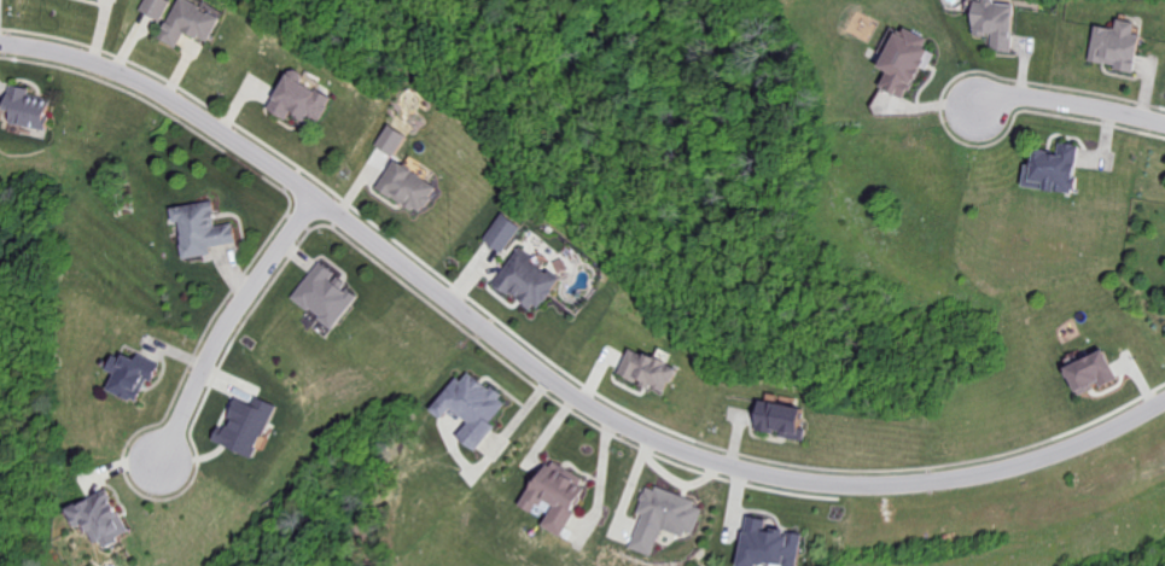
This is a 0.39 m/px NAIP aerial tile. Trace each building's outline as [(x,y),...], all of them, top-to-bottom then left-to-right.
[(172,2),(169,0),(144,0),(139,9),(160,21),(172,2)] [(222,17),(190,0),(177,0),(158,38),(176,47),(185,31),(208,43),(222,17)] [(987,0),(975,0),(972,34),(994,36),(993,49),(1012,50),(1015,2),(987,0)] [(1090,62),(1135,70),(1141,34),(1135,33),(1137,22),(1119,19),(1117,28),(1097,24),(1090,62)] [(878,67),(886,70),(879,86),(904,97),(919,65),(928,69),(935,53),(924,48),(928,38),(898,24),(878,67)] [(332,98),(302,81),(306,74),(291,66),(267,109),(285,119),(289,112),(316,127),(332,98)] [(29,88),(7,83),(2,108),(9,110),(6,122),(42,130),(49,99),(28,94),(29,88)] [(406,136),(389,125),(376,145),(393,156),(406,136)] [(1022,186),(1071,193),(1079,145),(1059,142),(1057,152),(1028,147),(1022,186)] [(376,188),(419,215),(438,186),(394,159),(376,188)] [(169,207),(171,222),(177,221),(183,258),(212,254),(211,247),(236,243),(233,222),(215,225),(211,200),(169,207)] [(484,241),(504,253),(521,225),(501,213),(484,241)] [(559,277),(517,248),(492,284),(534,313),(559,277)] [(333,328),(356,295),(343,286),(347,282),(318,261),(291,299),(333,328)] [(617,373),(666,395),(678,368),(629,346),(617,373)] [(1062,366),(1073,392),(1097,382),(1099,387),(1116,380),(1103,349),(1062,366)] [(105,390),(138,403),(156,361),(137,353),(133,361),(111,351),(104,370),(112,373),(105,390)] [(430,411),(441,419),(449,408),(467,422),(456,437),(475,451),(494,426),(490,422),(506,401),(462,368),(430,411)] [(275,404),(254,396),(251,403),(234,396),(226,416),(230,418),(226,428),(217,424),(211,440),(252,458),(275,404)] [(779,436),(803,441),(806,429),(802,428),(805,408),(759,400),(753,429),(780,433),(779,436)] [(559,535),(587,480),(544,458),(519,506),(530,512),(536,500),(549,507),(540,525),(559,535)] [(629,548),(653,556),(662,527),(693,538),(704,504),(645,485),(636,512),(641,514),(629,548)] [(127,535),(109,489),(64,507),(72,528),(86,523),(96,548),(127,535)] [(757,562),(782,565),(798,565),(803,534),(785,531),(765,528),(766,519),(745,516),(737,565),(756,565),(757,562)]
